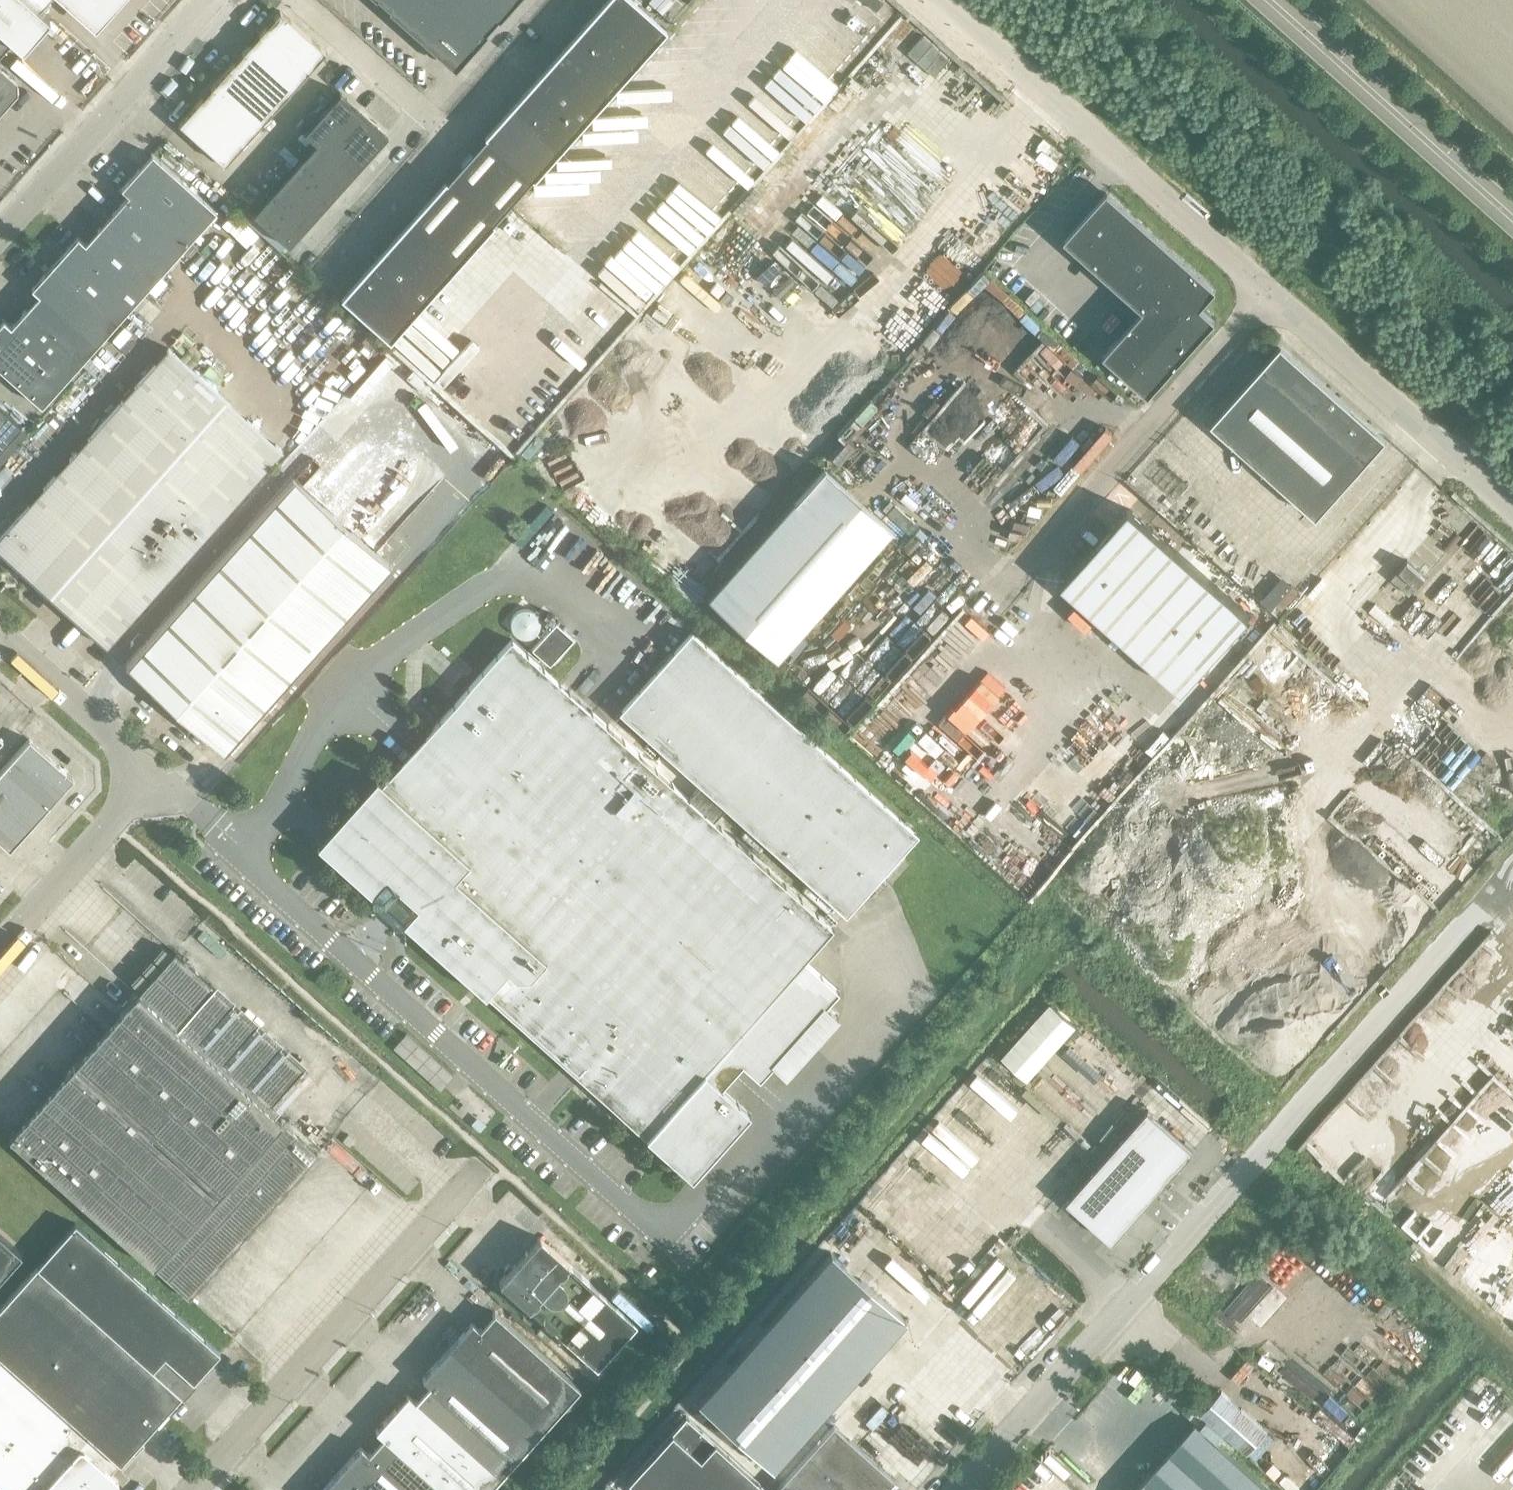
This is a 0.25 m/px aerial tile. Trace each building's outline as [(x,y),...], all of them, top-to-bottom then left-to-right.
[(12,38),(22,47),(49,16),(40,8),(46,0),(0,0),(0,27),(12,38)] [(91,19),(92,19),(109,0),(70,0),(91,19)] [(663,29),(631,0),(606,0),(521,96),(343,295),(389,337),(663,29)] [(454,65),(512,0),(381,0),(454,65)] [(280,9),(222,74),(179,122),(225,163),(326,50),(280,9)] [(12,38),(0,27),(0,52),(12,38)] [(935,73),(951,55),(924,31),(908,49),(935,73)] [(18,91),(17,79),(0,64),(0,111),(18,91)] [(339,90),(304,129),(315,141),(252,211),(288,243),(292,238),(291,237),(384,133),(345,98),(347,97),(339,90)] [(1063,149),(1040,128),(1006,166),(1030,187),(1063,149)] [(61,383),(216,210),(153,153),(121,187),(129,193),(85,242),(78,235),(31,287),(39,294),(11,325),(4,318),(0,322),(0,367),(42,405),(61,383)] [(1215,289),(1106,192),(1065,237),(1144,307),(1104,352),(1150,392),(1216,318),(1201,304),(1215,289)] [(953,284),(963,264),(937,251),(927,271),(953,284)] [(1074,353),(983,271),(934,325),(1026,407),(1074,353)] [(468,280),(447,302),(464,319),(485,297),(468,280)] [(50,479),(0,535),(0,553),(106,648),(254,479),(282,448),(169,346),(50,479)] [(1279,346),(1212,422),(1317,516),(1384,440),(1279,346)] [(22,426),(0,407),(0,451),(22,426)] [(945,447),(947,419),(921,417),(919,445),(945,447)] [(1073,457),(1082,466),(1117,433),(1108,423),(1073,457)] [(892,528),(823,466),(707,596),(776,658),(892,528)] [(293,475),(125,663),(223,751),(391,564),(293,475)] [(1130,508),(1063,583),(1183,689),(1249,614),(1130,508)] [(1411,592),(1426,575),(1407,559),(1392,577),(1411,592)] [(1262,597),(1277,610),(1299,586),(1284,572),(1262,597)] [(526,595),(504,620),(552,661),(574,636),(526,595)] [(806,689),(859,720),(890,670),(903,677),(944,609),(940,607),(930,623),(917,615),(903,639),(896,635),(879,663),(866,656),(853,678),(823,661),(806,689)] [(834,926),(713,819),(725,806),(845,913),(871,884),(877,889),(886,879),(881,874),(918,832),(691,629),(690,629),(618,711),(699,783),(688,797),(511,639),(325,850),(372,892),(374,903),(385,903),(404,920),(484,992),(645,1136),(691,1178),(749,1112),(720,1086),(741,1063),(758,1078),(838,990),(804,959),(834,926)] [(1087,732),(1070,757),(1113,787),(1130,763),(1087,732)] [(72,780),(29,740),(0,772),(0,845),(8,852),(72,780)] [(174,953),(138,992),(9,1136),(189,1297),(318,1153),(270,1110),(305,1072),(174,953)] [(1002,1052),(1028,1076),(1079,1024),(1053,999),(1002,1052)] [(440,1090),(443,1086),(453,1074),(406,1032),(393,1047),(440,1090)] [(1070,1198),(1068,1200),(1114,1240),(1194,1150),(1149,1109),(1070,1198)] [(1462,1273),(1512,1317),(1512,1213),(1462,1273)] [(114,1487),(115,1481),(112,1476),(108,1472),(119,1460),(121,1463),(181,1394),(152,1368),(163,1355),(192,1381),(219,1350),(72,1224),(0,1307),(0,1484),(6,1489),(113,1489),(114,1487)] [(24,1252),(0,1231),(0,1279),(24,1252)] [(637,1323),(539,1236),(513,1265),(510,1262),(505,1268),(505,1274),(499,1280),(597,1368),(629,1333),(634,1337),(641,1329),(636,1325),(637,1323)] [(905,1319),(830,1251),(752,1339),(828,1406),(905,1319)] [(472,1321),(447,1349),(540,1431),(580,1386),(495,1311),(479,1328),(472,1321)] [(1410,1346),(1426,1330),(1412,1317),(1397,1334),(1410,1346)] [(828,1406),(752,1339),(696,1401),(772,1469),(828,1406)] [(540,1431),(447,1349),(422,1377),(430,1383),(415,1400),(500,1476),(540,1431)] [(1248,1452),(1268,1430),(1222,1390),(1202,1412),(1248,1452)] [(415,1400),(408,1393),(375,1429),(383,1436),(444,1489),(487,1489),(500,1476),(415,1400)] [(627,1479),(639,1489),(770,1489),(686,1414),(627,1479)] [(1135,1489),(1271,1489),(1196,1422),(1135,1489)] [(894,1478),(833,1423),(774,1489),(883,1489),(894,1478)] [(383,1436),(368,1452),(361,1445),(335,1474),(354,1489),(444,1489),(383,1436)] [(335,1474),(321,1489),(354,1489),(335,1474)]
